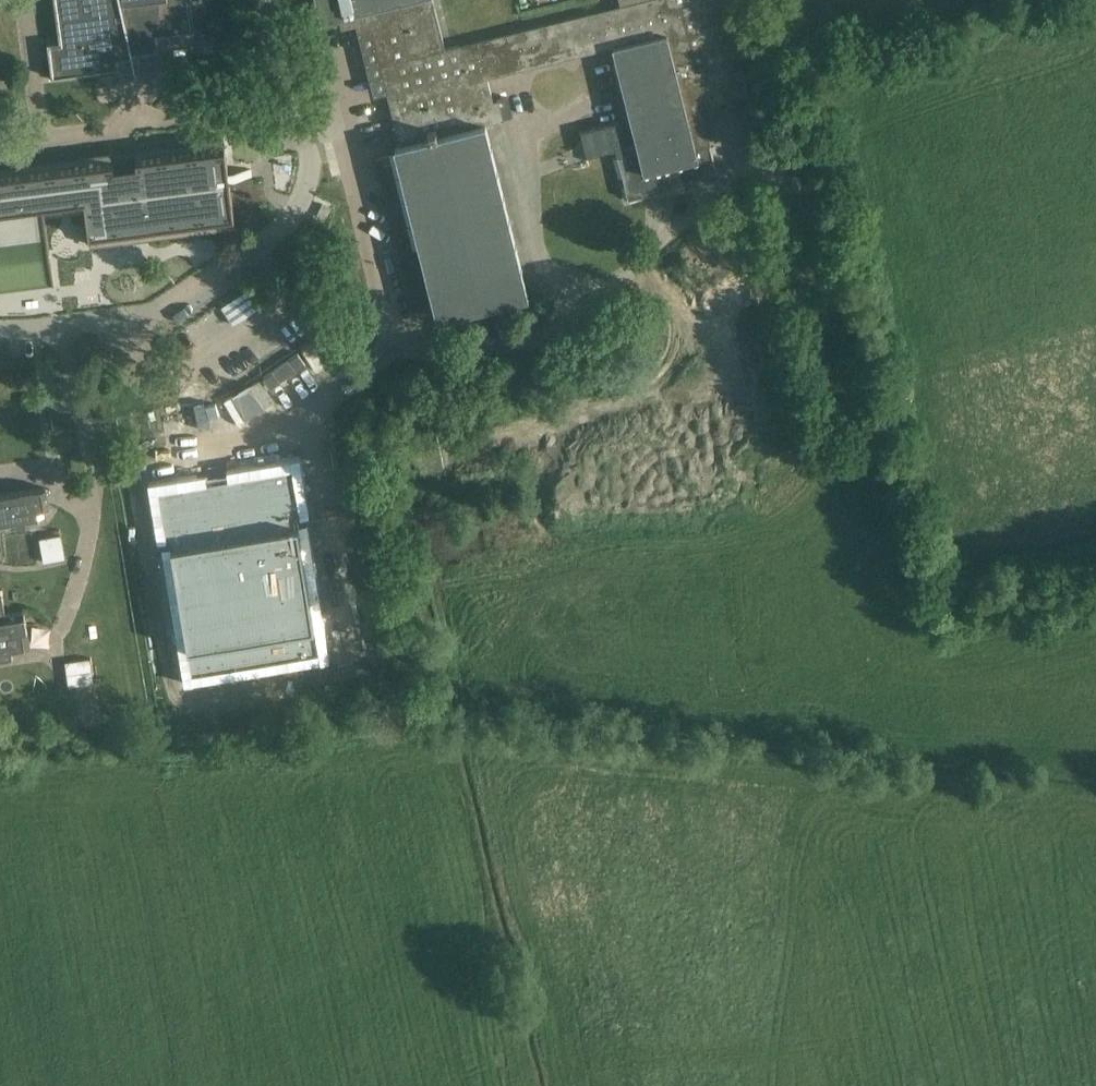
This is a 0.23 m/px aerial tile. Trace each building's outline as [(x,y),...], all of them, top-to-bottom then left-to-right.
[(117,61),(117,58),(133,56),(132,53),(158,49),(156,34),(171,31),(173,37),(177,40),(183,40),(187,38),(190,34),(191,28),(189,9),(188,0),(55,0),(60,41),(48,43),(53,76),(105,69),(112,68),(117,61)] [(618,154),(628,198),(669,188),(670,192),(682,189),(693,186),(691,179),(716,172),(699,105),(749,93),(726,0),(643,0),(621,5),(602,10),(444,49),(432,0),(316,0),(321,23),(334,20),(336,20),(339,19),(367,12),(387,93),(400,146),(395,148),(397,153),(390,155),(375,158),(381,181),(387,202),(412,301),(434,296),(438,313),(528,291),(487,124),(513,117),(508,98),(494,102),(488,78),(515,71),(614,46),(636,134),(637,134),(642,153),(638,154),(636,147),(627,150),(621,124),(617,125),(604,128),(594,131),(583,134),(586,148),(589,159),(617,152),(618,154)] [(65,157),(66,163),(52,165),(51,158),(50,159),(51,165),(37,167),(37,160),(35,161),(36,167),(22,169),(22,162),(20,162),(21,169),(8,171),(7,164),(5,164),(6,171),(0,172),(0,280),(50,274),(52,288),(54,288),(44,210),(86,205),(91,245),(93,245),(92,238),(108,236),(109,243),(110,243),(109,236),(121,234),(121,241),(123,241),(122,234),(134,233),(134,240),(136,239),(135,233),(147,231),(147,238),(149,238),(148,231),(160,230),(160,236),(162,236),(161,230),(173,228),(173,235),(175,234),(174,228),(187,226),(188,233),(190,232),(189,226),(202,224),(203,231),(205,231),(204,224),(217,222),(218,229),(220,229),(219,222),(232,220),(233,227),(235,227),(224,136),(221,136),(222,137),(208,139),(208,138),(206,138),(207,139),(193,141),(193,140),(192,140),(192,141),(178,143),(178,142),(177,142),(177,143),(163,144),(162,144),(162,145),(150,146),(149,146),(137,148),(137,147),(135,148),(136,154),(113,157),(112,151),(110,151),(111,157),(97,159),(96,153),(95,153),(96,159),(82,161),(81,155),(80,155),(81,161),(67,163),(66,156),(65,157)] [(234,325),(264,305),(252,287),(222,307),(234,325)] [(272,393),(250,398),(252,408),(274,403),(272,393)] [(448,426),(438,428),(444,451),(454,449),(448,426)] [(299,525),(296,525),(295,517),(301,516),(293,468),(239,477),(240,480),(212,485),(212,481),(158,490),(166,538),(172,537),(173,545),(171,545),(191,674),(320,653),(299,525)] [(40,522),(38,509),(51,507),(47,488),(36,489),(36,488),(21,491),(21,492),(0,495),(0,494),(0,529),(40,522)] [(61,535),(40,539),(44,562),(65,558),(61,535)] [(12,659),(10,649),(11,649),(30,646),(24,612),(6,614),(2,595),(0,595),(0,661),(12,659)] [(94,683),(91,659),(65,662),(69,687),(94,683)]
